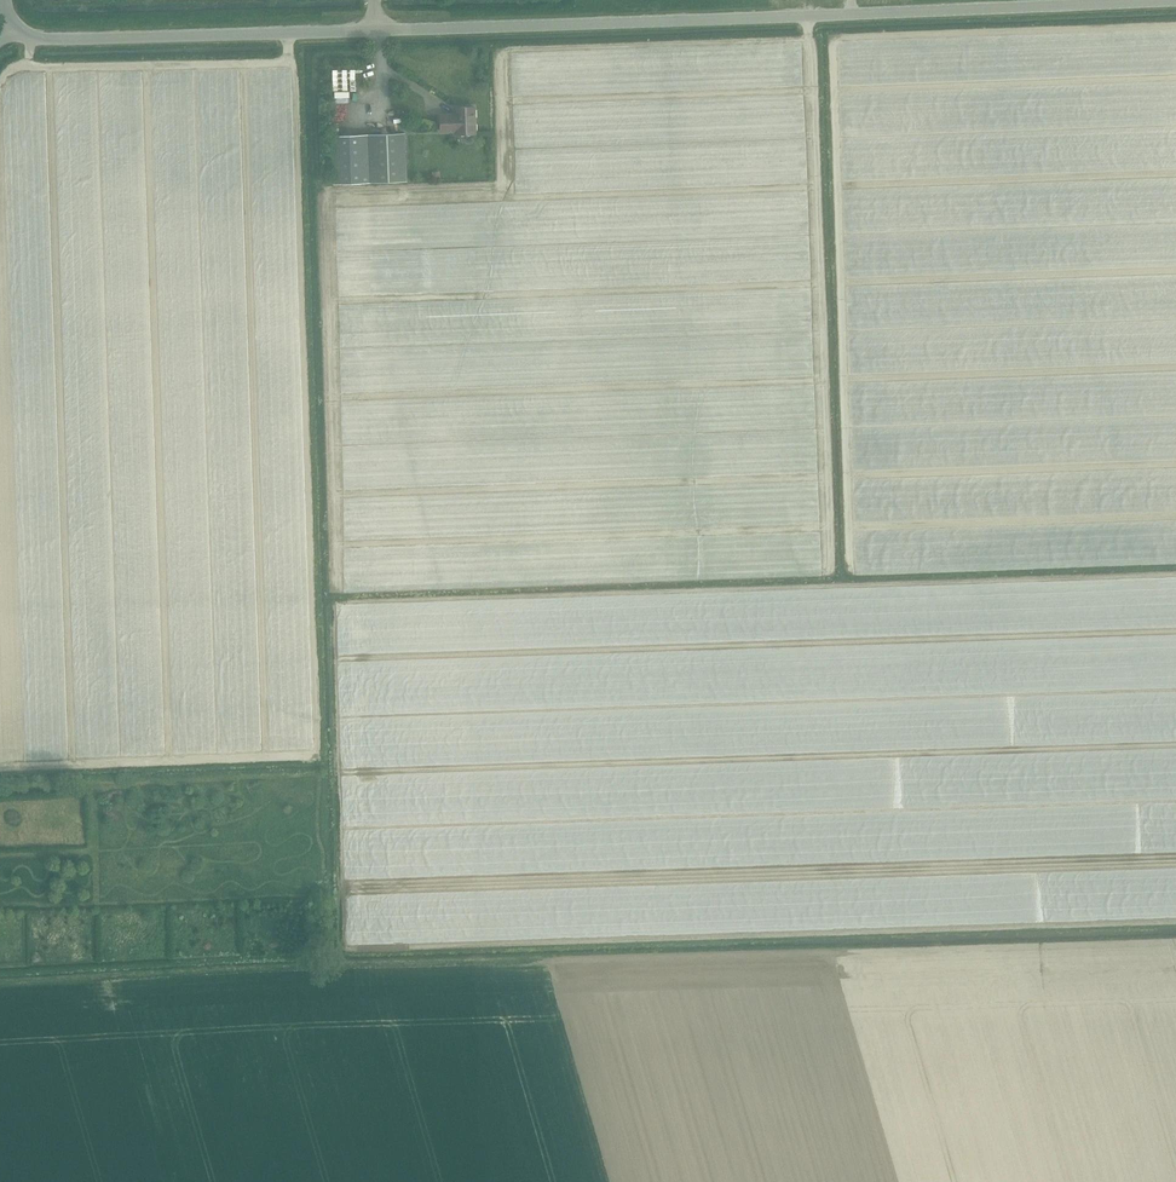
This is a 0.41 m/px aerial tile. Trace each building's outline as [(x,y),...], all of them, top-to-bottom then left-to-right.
[(440,132),(455,132),(455,134),(475,133),(474,107),(454,107),(454,114),(440,114),(440,132)] [(330,136),(332,184),(406,181),(404,133),(330,136)] [(406,188),(397,188),(398,204),(407,203),(406,188)]
